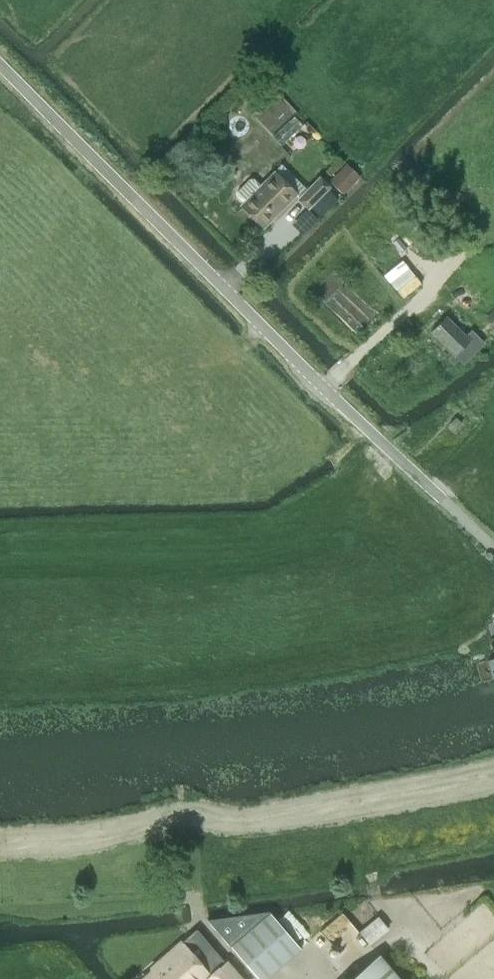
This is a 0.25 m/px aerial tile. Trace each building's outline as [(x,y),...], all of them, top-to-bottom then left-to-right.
[(330,181),(343,194),(359,178),(346,165),(330,181)] [(263,228),(296,195),(273,172),(260,186),(253,179),(249,179),(236,192),(236,196),(243,203),(241,205),(263,228)] [(299,198),(309,208),(328,188),(319,178),(299,198)] [(493,327),(493,309),(485,318),(493,327)] [(463,363),(483,343),(471,332),(466,337),(446,318),(432,332),(455,354),(450,359),(454,363),(459,358),(463,363)] [(483,651),(491,683),(493,682),(493,641),(492,642),(493,649),(483,651)] [(310,938),(339,972),(370,946),(341,911),(310,938)] [(258,978),(269,978),(302,951),(271,914),(231,948),(258,978)] [(198,930),(169,955),(169,956),(153,970),(155,973),(148,978),(199,978),(203,975),(206,978),(239,978),(198,930)] [(381,957),(355,978),(400,978),(381,957)]
